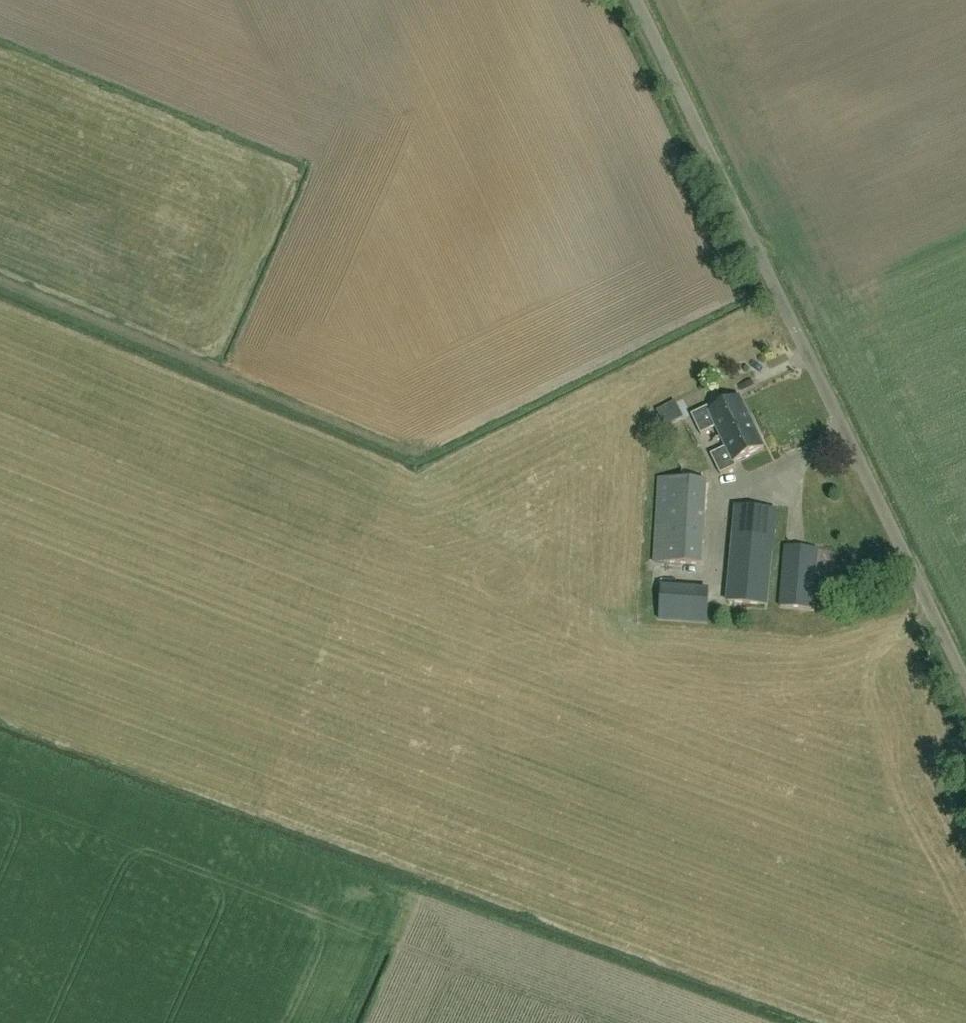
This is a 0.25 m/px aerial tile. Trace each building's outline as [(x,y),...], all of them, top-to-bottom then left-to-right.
[(721,437),(752,422),(740,397),(710,412),(708,407),(691,415),(701,435),(717,427),(721,437)] [(721,437),(726,447),(711,455),(720,475),(737,467),(735,462),(764,448),(752,422),(721,437)] [(707,481),(658,478),(653,562),(703,565),(707,481)] [(769,604),(777,510),(736,506),(731,565),(727,600),(769,604)] [(814,610),(819,549),(785,546),(779,607),(814,610)] [(710,588),(661,585),(659,619),(707,623),(710,588)]
